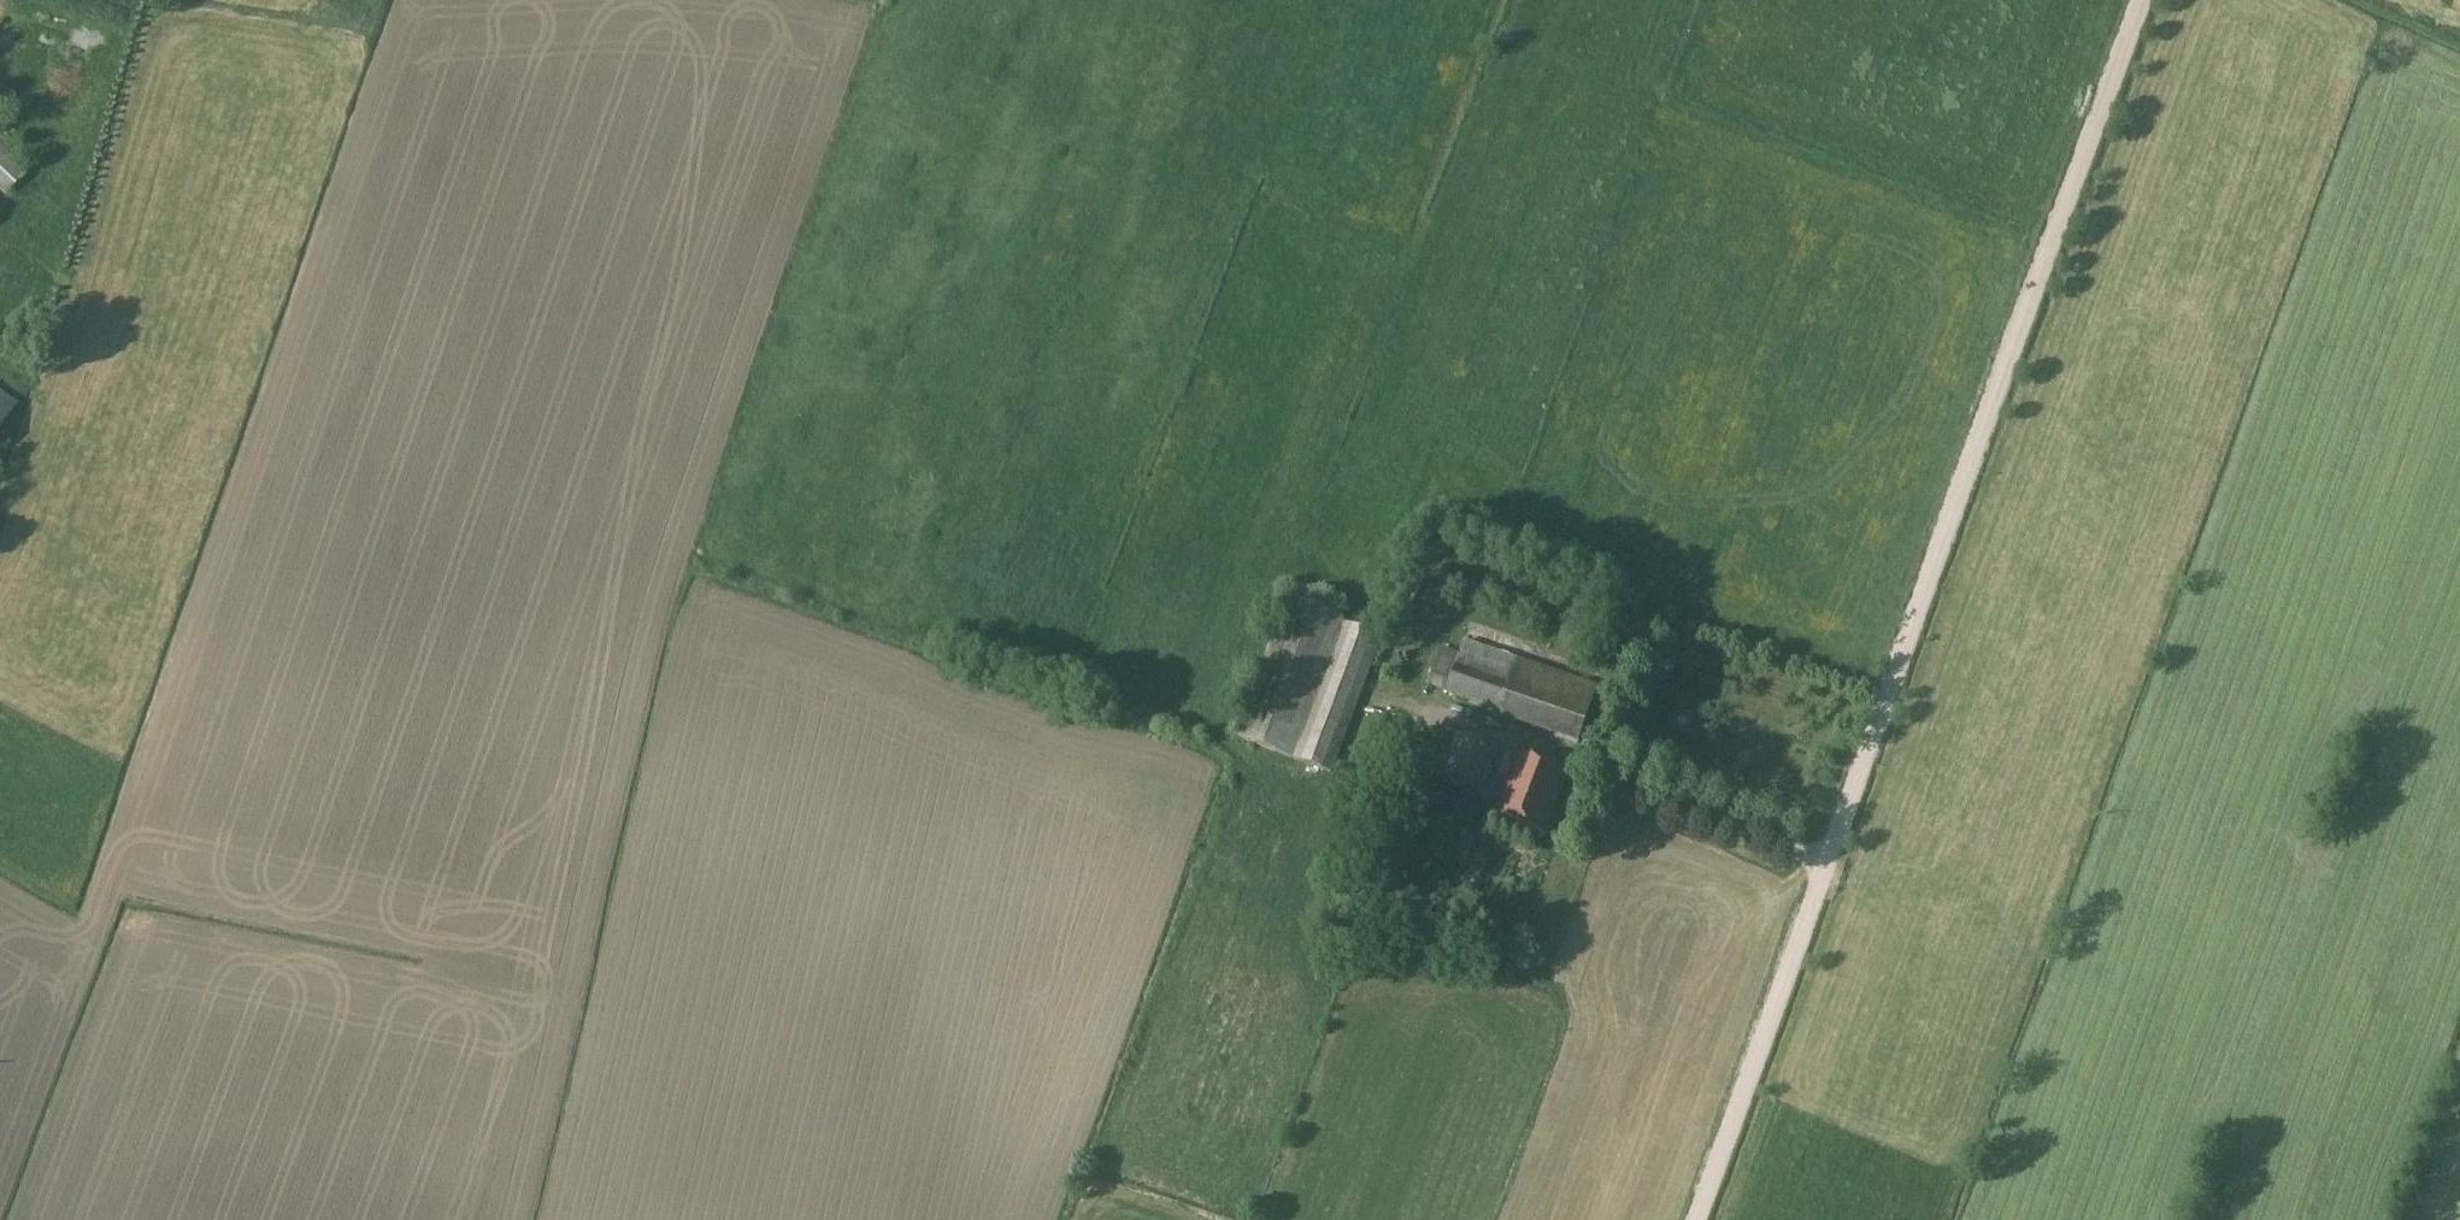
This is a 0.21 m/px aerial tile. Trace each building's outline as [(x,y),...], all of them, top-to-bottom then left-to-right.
[(0,141),(0,192),(5,197),(30,169),(0,141)] [(16,405),(0,393),(0,427),(16,405)] [(1293,758),(1343,623),(1286,601),(1234,735),(1293,758)] [(1380,638),(1343,623),(1293,758),(1328,772),(1380,638)] [(1463,640),(1459,654),(1446,692),(1499,710),(1517,658),(1463,640)] [(1446,692),(1459,654),(1440,648),(1426,686),(1446,692)] [(1441,781),(1482,795),(1497,748),(1456,734),(1441,781)] [(1567,775),(1518,756),(1495,815),(1545,834),(1567,775)]
